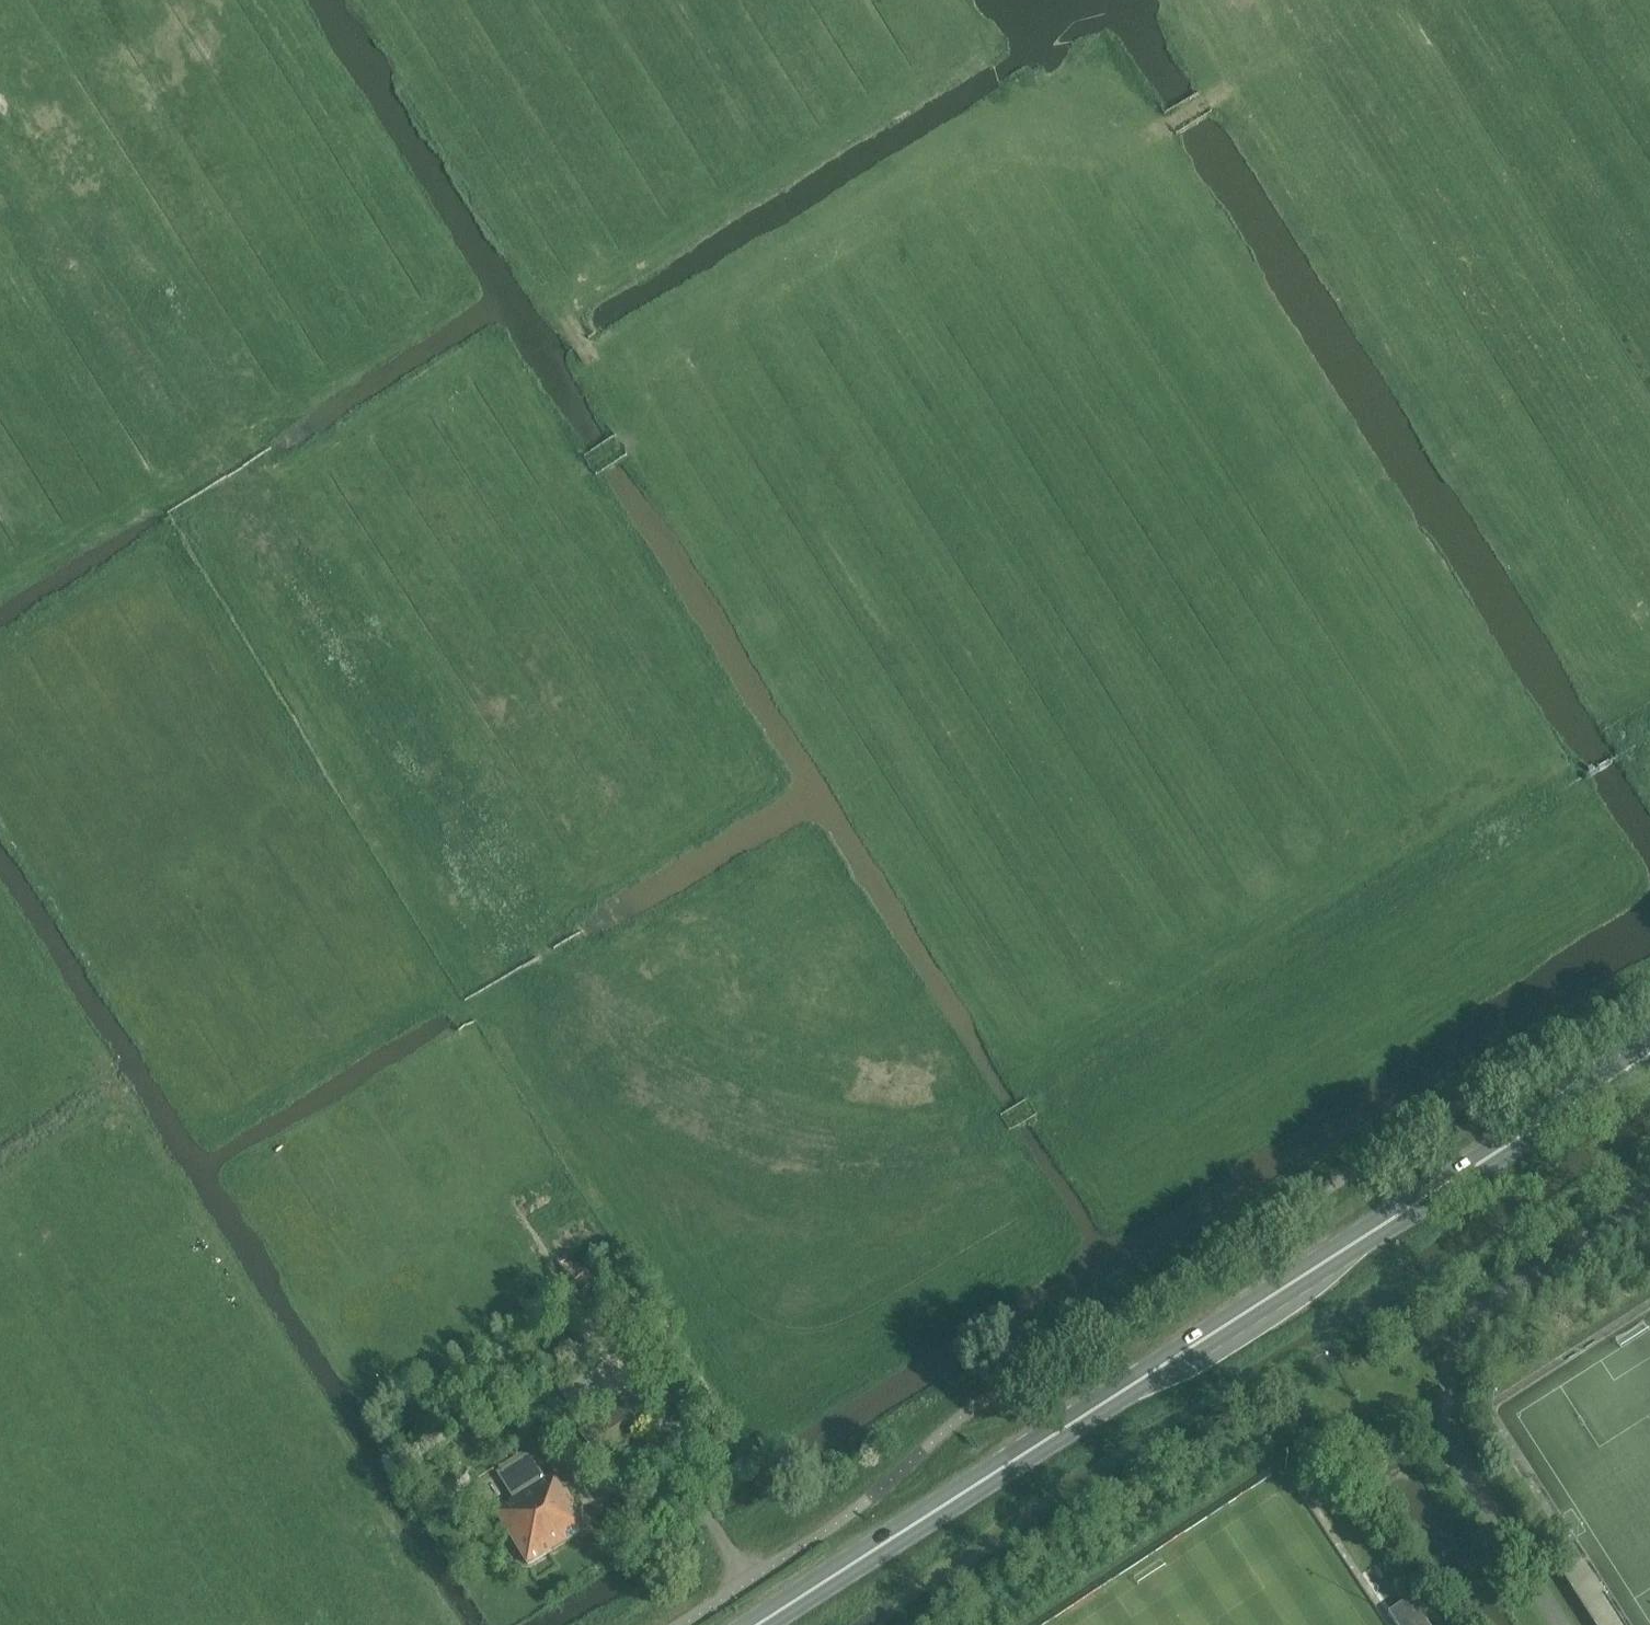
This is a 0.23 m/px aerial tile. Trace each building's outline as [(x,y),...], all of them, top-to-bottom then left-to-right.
[(632,1350),(637,1358),(647,1352),(642,1343),(632,1350)] [(647,1352),(637,1358),(632,1361),(640,1374),(655,1365),(647,1352)] [(598,1459),(643,1432),(627,1406),(582,1432),(598,1459)] [(544,1479),(531,1458),(482,1488),(496,1510),(495,1510),(528,1563),(589,1527),(566,1490),(563,1492),(552,1475),(544,1479)] [(1388,1612),(1397,1624),(1429,1624),(1411,1597),(1388,1612)]
